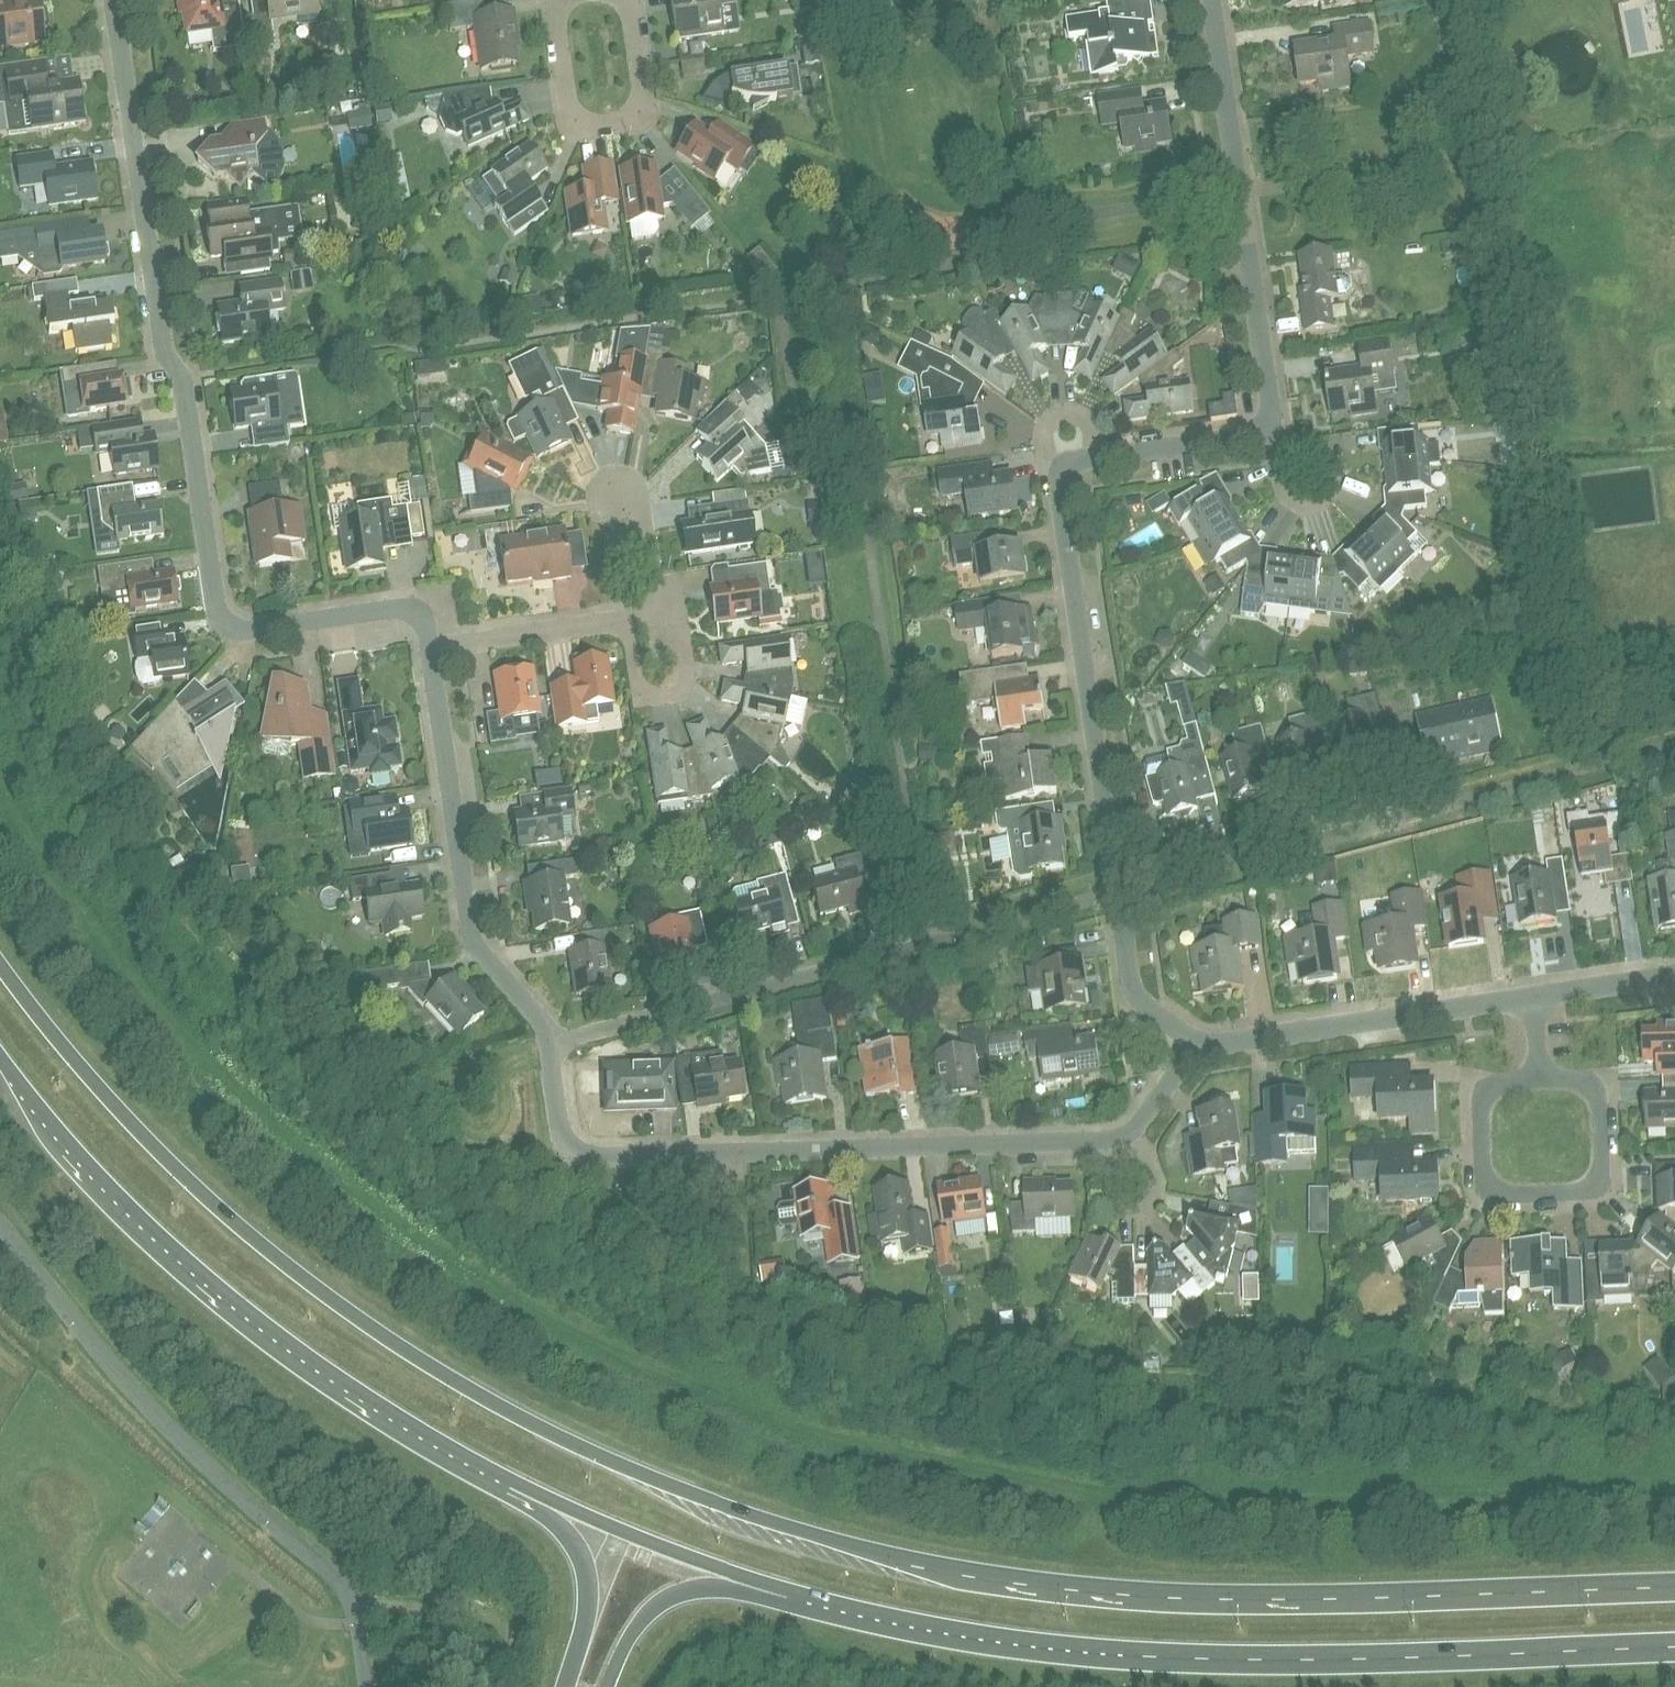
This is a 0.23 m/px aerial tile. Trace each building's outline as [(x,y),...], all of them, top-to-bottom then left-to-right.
[(43,41),(37,0),(33,0),(0,5),(0,47),(43,41)] [(239,13),(222,15),(219,0),(180,0),(184,35),(209,31),(212,51),(244,46),(239,13)] [(271,34),(269,19),(316,12),(314,0),(265,0),(265,1),(249,3),(256,51),(273,48),(271,34)] [(670,2),(676,39),(720,33),(716,7),(732,4),(732,0),(683,0),(670,2)] [(1107,11),(1065,17),(1068,39),(1087,36),(1092,72),(1116,68),(1115,60),(1130,58),(1137,63),(1142,56),(1157,54),(1152,20),(1129,23),(1126,0),(1105,0),(1107,11)] [(509,33),(514,32),(511,12),(483,16),(481,1),(445,7),(449,31),(475,27),(481,68),(514,63),(509,33)] [(1344,55),(1371,51),(1367,21),(1332,26),(1334,43),(1294,48),(1298,82),(1319,79),(1321,90),(1348,86),(1344,55)] [(802,94),(797,64),(788,66),(755,70),(754,63),(742,64),(743,72),(730,74),(720,77),(712,84),(702,99),(730,107),(734,96),(738,98),(752,101),(753,109),(769,101),(776,101),(776,98),(802,94)] [(26,132),(84,124),(77,80),(45,85),(42,67),(4,73),(8,104),(3,105),(7,134),(25,132),(26,132)] [(489,87),(443,93),(444,103),(439,116),(445,130),(457,134),(462,131),(468,144),(528,118),(521,101),(499,111),(494,99),(491,101),(489,87)] [(1155,141),(1169,139),(1164,101),(1142,104),(1140,90),(1098,96),(1102,124),(1120,122),(1124,146),(1133,145),(1134,151),(1156,148),(1155,141)] [(262,121),(233,126),(235,140),(222,142),(209,144),(196,161),(214,174),(223,173),(239,184),(249,171),(250,172),(258,171),(267,178),(273,170),(275,161),(274,152),(270,143),(264,136),(263,126),(262,121)] [(753,146),(730,129),(718,121),(709,133),(695,123),(676,151),(697,165),(696,167),(713,179),(725,161),(737,169),(753,146)] [(491,171),(482,178),(504,210),(499,213),(514,234),(544,213),(526,188),(527,182),(547,169),(529,143),(490,170),(491,171)] [(48,205),(95,198),(90,165),(53,171),(50,155),(15,160),(19,188),(45,184),(48,205)] [(610,163),(595,165),(581,167),(584,188),(566,191),(572,234),(605,230),(601,202),(616,200),(610,163)] [(654,163),(620,168),(628,222),(662,217),(654,163)] [(405,180),(387,183),(391,201),(408,197),(405,180)] [(710,212),(690,188),(671,203),(691,228),(710,212)] [(206,205),(209,223),(205,223),(210,257),(224,255),(226,267),(239,265),(240,273),(269,269),(268,260),(271,260),(270,254),(278,253),(276,242),(289,241),(284,207),(246,212),(244,199),(206,205)] [(38,274),(41,277),(57,275),(61,270),(104,263),(100,234),(67,239),(65,225),(0,234),(0,259),(35,254),(38,274)] [(1334,274),(1331,251),(1298,256),(1304,295),(1299,296),(1304,331),(1333,326),(1328,297),(1337,296),(1337,294),(1345,292),(1351,286),(1349,277),(1342,272),(1334,274)] [(1140,265),(1124,257),(1121,256),(1120,258),(1114,269),(1133,279),(1140,265)] [(512,288),(518,276),(504,270),(498,283),(512,288)] [(44,315),(47,335),(70,332),(74,353),(110,348),(107,326),(113,325),(110,305),(94,307),(94,306),(69,310),(67,296),(77,295),(75,281),(30,288),(32,302),(42,300),(43,301),(45,301),(47,314),(44,315)] [(239,287),(241,303),(217,307),(223,345),(251,340),(250,336),(268,333),(265,312),(283,309),(279,281),(239,287)] [(1080,290),(1073,293),(1059,294),(1060,326),(1072,326),(1080,329),(1074,343),(1085,348),(1075,370),(1091,377),(1107,345),(1106,345),(1119,318),(1118,318),(1095,307),(1097,304),(1092,295),(1080,290)] [(523,316),(523,318),(543,314),(543,313),(540,294),(519,298),(520,302),(523,316)] [(1006,331),(1033,380),(1048,371),(1037,350),(1048,344),(1041,331),(1048,327),(1060,326),(1059,294),(1045,294),(1046,312),(1034,319),(1028,307),(1002,322),(1001,322),(1006,331)] [(1001,322),(1002,322),(994,308),(984,314),(980,310),(975,309),(971,311),(964,321),(964,325),(966,329),(969,332),(953,354),(1006,393),(1017,378),(998,365),(1005,354),(989,343),(993,338),(1006,331),(1001,322)] [(1106,345),(1107,345),(1117,350),(1119,353),(1116,355),(1123,365),(1104,379),(1114,394),(1154,365),(1167,355),(1149,330),(1138,339),(1129,328),(1136,314),(1123,308),(1118,318),(1119,318),(1106,345)] [(619,343),(612,381),(600,379),(595,409),(609,411),(606,429),(631,433),(639,386),(641,375),(646,348),(650,330),(640,328),(636,346),(619,343)] [(646,348),(641,375),(656,377),(653,394),(658,395),(655,413),(690,419),(693,401),(699,402),(702,383),(685,379),(687,368),(660,363),(666,333),(650,330),(646,348)] [(1375,392),(1395,390),(1389,341),(1358,346),(1361,367),(1325,372),(1331,412),(1349,409),(1350,414),(1377,410),(1375,392)] [(574,414),(562,387),(542,347),(507,363),(513,374),(517,376),(524,373),(534,394),(538,392),(540,397),(532,401),(530,406),(532,409),(507,421),(505,425),(513,441),(527,434),(537,456),(569,440),(561,424),(563,419),(574,414)] [(1184,360),(1176,349),(1176,348),(1167,355),(1154,365),(1162,376),(1163,383),(1147,386),(1149,398),(1126,402),(1128,419),(1193,410),(1189,380),(1175,382),(1173,368),(1184,360)] [(944,446),(982,440),(978,413),(966,414),(964,400),(960,400),(959,394),(971,373),(952,358),(935,351),(922,378),(923,390),(930,389),(932,404),(925,405),(930,434),(942,432),(944,446)] [(61,371),(61,372),(65,396),(68,414),(90,410),(126,405),(125,400),(132,399),(129,380),(122,381),(122,376),(117,377),(91,381),(89,367),(84,368),(61,371)] [(257,428),(260,448),(289,444),(285,419),(293,418),(295,415),(290,386),(288,384),(273,386),(272,378),(243,382),(240,386),(241,390),(230,392),(235,428),(253,425),(257,428)] [(756,392),(751,410),(765,413),(770,395),(756,392)] [(738,401),(731,394),(694,431),(708,446),(695,457),(716,481),(731,467),(739,476),(770,472),(766,447),(731,408),(738,401)] [(141,421),(119,425),(92,429),(96,454),(111,452),(114,475),(139,471),(139,470),(157,467),(153,434),(144,436),(141,421)] [(1383,442),(1385,468),(1429,463),(1440,462),(1438,442),(1427,443),(1426,438),(1420,438),(1419,424),(1397,427),(1398,440),(1383,442)] [(517,480),(527,460),(479,435),(464,464),(473,469),(477,495),(467,497),(470,513),(509,508),(506,484),(510,477),(517,480)] [(1431,489),(1429,463),(1385,468),(1388,494),(1404,492),(1405,507),(1427,505),(1425,490),(1431,489)] [(972,516),(1016,510),(1011,475),(994,478),(992,464),(940,471),(944,495),(968,492),(972,516)] [(287,543),(303,541),(298,506),(282,508),(278,482),(247,486),(251,513),(247,513),(254,565),(289,560),(287,543)] [(101,525),(117,536),(120,539),(124,542),(163,536),(158,505),(138,508),(131,509),(128,486),(96,491),(101,525)] [(1192,544),(1193,544),(1238,517),(1225,495),(1211,503),(1202,488),(1168,509),(1178,525),(1187,519),(1200,539),(1192,544)] [(389,499),(355,504),(330,508),(333,530),(340,529),(346,569),(380,564),(378,551),(383,550),(381,539),(395,537),(389,499)] [(686,553),(751,544),(745,500),(712,505),(713,518),(682,523),(686,553)] [(1380,515),(1361,533),(1398,571),(1417,553),(1406,542),(1417,532),(1402,516),(1391,527),(1380,515)] [(1238,517),(1193,544),(1206,567),(1219,558),(1227,572),(1245,561),(1237,547),(1251,539),(1238,517)] [(550,579),(568,576),(561,527),(540,530),(541,535),(498,541),(504,580),(549,574),(550,579)] [(1398,571),(1361,533),(1343,551),(1354,563),(1343,573),(1358,589),(1369,578),(1379,589),(1398,571)] [(1026,579),(1022,553),(1022,547),(1005,549),(1002,534),(953,541),(956,566),(978,563),(982,585),(1026,579)] [(808,567),(822,565),(820,552),(806,554),(808,567)] [(1288,608),(1295,555),(1270,552),(1266,577),(1245,575),(1240,613),(1258,615),(1264,605),(1288,608)] [(1316,558),(1295,555),(1288,608),(1329,613),(1352,616),(1339,576),(1334,578),(1334,576),(1319,574),(1321,558),(1316,558)] [(144,562),(98,569),(102,592),(112,591),(115,613),(114,613),(115,615),(116,614),(132,612),(131,609),(176,602),(172,572),(146,576),(144,562)] [(774,592),(768,593),(764,565),(725,570),(727,586),(708,589),(713,624),(755,618),(757,627),(779,623),(774,592)] [(994,614),(992,599),(956,604),(960,631),(989,626),(994,656),(1036,650),(1030,608),(994,614)] [(136,659),(139,659),(136,663),(135,668),(135,673),(137,677),(138,682),(143,684),(161,682),(165,677),(186,673),(181,637),(162,640),(160,626),(132,630),(136,659)] [(786,696),(789,683),(787,668),(783,638),(717,648),(720,665),(744,662),(746,674),(761,672),(762,677),(759,690),(759,691),(786,696)] [(1183,665),(1194,672),(1200,662),(1189,655),(1183,665)] [(551,696),(548,696),(553,728),(597,721),(594,706),(610,703),(604,660),(573,665),(575,681),(549,685),(551,696)] [(1025,710),(1045,707),(1040,679),(1028,681),(1026,665),(960,675),(964,704),(997,699),(1001,728),(1027,725),(1025,710)] [(510,719),(536,715),(530,671),(494,676),(500,713),(485,715),(489,744),(513,740),(510,719)] [(394,747),(393,740),(395,740),(392,721),(380,723),(378,709),(359,712),(355,682),(336,684),(349,772),(367,769),(368,776),(387,773),(387,768),(398,767),(396,747),(394,747)] [(766,756),(765,756),(785,771),(791,764),(788,756),(777,747),(787,696),(786,696),(759,691),(759,690),(723,683),(719,700),(743,705),(740,717),(754,720),(753,728),(744,738),(766,756)] [(203,699),(188,685),(147,728),(129,748),(151,768),(166,758),(179,779),(206,761),(210,767),(222,759),(235,701),(229,692),(215,701),(211,694),(203,699)] [(287,752),(289,745),(298,743),(302,777),(331,773),(323,718),(306,720),(302,691),(294,689),(294,685),(280,687),(272,685),(259,746),(262,750),(284,755),(287,752)] [(1383,721),(1376,693),(1347,701),(1352,719),(1337,723),(1349,766),(1378,758),(1369,725),(1383,721)] [(1431,765),(1503,749),(1491,698),(1419,714),(1431,765)] [(1327,740),(1319,711),(1289,719),(1294,737),(1279,741),(1291,782),(1320,774),(1312,744),(1327,740)] [(766,756),(744,738),(736,748),(727,752),(722,739),(710,744),(702,721),(685,727),(693,747),(694,747),(709,789),(752,773),(765,756),(766,756)] [(1168,751),(1169,756),(1148,761),(1144,767),(1148,781),(1154,803),(1157,805),(1165,803),(1169,816),(1172,815),(1178,818),(1183,819),(1187,817),(1191,814),(1194,809),(1198,808),(1196,799),(1216,793),(1197,724),(1185,727),(1188,741),(1183,743),(1181,748),(1168,751)] [(1255,759),(1269,755),(1261,725),(1233,733),(1239,752),(1223,757),(1234,797),(1264,789),(1255,759)] [(694,747),(693,747),(679,752),(667,754),(663,730),(646,733),(657,803),(711,796),(709,789),(694,747)] [(1006,798),(1057,791),(1052,755),(1030,758),(1027,736),(991,742),(994,765),(991,765),(991,766),(986,766),(988,782),(1003,780),(1006,797),(1006,798)] [(535,845),(574,839),(570,815),(571,815),(568,790),(541,793),(544,809),(532,811),(532,809),(512,812),(516,845),(535,843),(535,845)] [(367,850),(410,844),(405,809),(396,811),(394,796),(346,803),(351,833),(346,834),(350,856),(367,854),(367,850)] [(1038,820),(1035,804),(1007,808),(1010,828),(1012,828),(1016,855),(1011,861),(1013,872),(1019,877),(1030,875),(1035,868),(1062,864),(1058,834),(1062,833),(1059,816),(1038,820)] [(1582,878),(1614,873),(1609,840),(1618,839),(1621,857),(1629,856),(1624,817),(1611,818),(1611,815),(1590,818),(1589,812),(1567,815),(1569,833),(1575,832),(1582,878)] [(1666,834),(1673,879),(1651,882),(1658,930),(1674,927),(1674,833),(1666,834)] [(810,882),(814,897),(819,914),(847,907),(849,914),(864,910),(856,883),(870,880),(862,853),(833,860),(836,868),(835,868),(836,875),(810,882)] [(578,875),(575,859),(541,864),(544,880),(523,883),(526,899),(530,899),(535,929),(569,925),(563,877),(578,875)] [(1569,899),(1563,859),(1547,861),(1548,873),(1514,879),(1521,925),(1556,919),(1553,902),(1569,899)] [(1466,896),(1462,897),(1442,900),(1449,948),(1484,943),(1479,911),(1494,909),(1488,872),(1463,876),(1466,896)] [(348,879),(350,897),(351,900),(365,898),(368,922),(381,920),(384,935),(401,932),(400,930),(409,928),(407,916),(421,914),(416,883),(391,887),(389,873),(348,879)] [(733,903),(732,904),(741,936),(768,928),(770,935),(785,931),(778,905),(791,901),(784,874),(755,882),(755,883),(733,889),(731,894),(733,903)] [(891,894),(901,893),(902,892),(900,882),(890,883),(891,894)] [(1410,928),(1426,926),(1421,891),(1393,895),(1397,923),(1364,927),(1368,953),(1379,952),(1382,970),(1415,966),(1410,928)] [(1332,940),(1347,938),(1342,904),(1314,908),(1315,915),(1301,917),(1304,936),(1285,939),(1289,965),(1301,963),(1304,982),(1337,977),(1332,940)] [(691,949),(706,945),(704,939),(705,939),(698,910),(665,917),(664,921),(665,925),(650,928),(659,971),(694,963),(691,949)] [(1238,950),(1260,947),(1256,917),(1225,921),(1225,926),(1205,929),(1207,946),(1192,948),(1196,974),(1201,973),(1203,992),(1244,987),(1238,950)] [(609,946),(607,930),(580,934),(582,949),(569,951),(575,994),(609,990),(603,947),(609,946)] [(1081,960),(1060,963),(1058,951),(1029,955),(1031,967),(1025,968),(1028,992),(1043,990),(1046,1011),(1084,1005),(1080,976),(1083,976),(1081,960)] [(365,989),(399,984),(396,967),(363,972),(365,989)] [(437,988),(429,979),(406,983),(407,989),(421,1005),(426,1001),(457,1035),(482,1012),(462,989),(465,986),(453,974),(437,988)] [(829,998),(814,1000),(798,1003),(794,1004),(801,1054),(776,1058),(779,1084),(784,1084),(786,1103),(827,1097),(822,1060),(838,1057),(829,998)] [(1663,1077),(1674,1077),(1674,1021),(1657,1022),(1658,1032),(1644,1033),(1644,1043),(1640,1047),(1644,1051),(1645,1062),(1662,1062),(1663,1077)] [(944,1096),(978,1091),(973,1056),(988,1054),(984,1024),(959,1028),(963,1049),(938,1053),(944,1096)] [(1045,1079),(1097,1071),(1093,1041),(1073,1044),(1071,1030),(1025,1036),(1028,1053),(1041,1051),(1045,1079)] [(1018,1032),(988,1037),(991,1056),(1020,1052),(1018,1032)] [(914,1064),(911,1039),(893,1041),(894,1044),(859,1049),(866,1096),(900,1091),(897,1067),(914,1064)] [(673,1058),(677,1087),(693,1085),(696,1106),(713,1104),(712,1099),(743,1095),(738,1061),(690,1068),(689,1056),(673,1058)] [(646,1107),(671,1106),(670,1063),(604,1065),(605,1110),(646,1108),(646,1107)] [(1433,1133),(1431,1084),(1410,1084),(1410,1066),(1353,1068),(1354,1097),(1379,1097),(1380,1120),(1412,1119),(1412,1134),(1433,1133)] [(1663,1077),(1661,1077),(1662,1093),(1645,1094),(1647,1129),(1674,1128),(1674,1077),(1663,1077)] [(1269,1116),(1253,1116),(1255,1165),(1285,1164),(1285,1153),(1316,1152),(1314,1113),(1304,1114),(1303,1094),(1268,1096),(1269,1116)] [(1222,1153),(1239,1150),(1233,1111),(1198,1116),(1201,1132),(1186,1135),(1192,1175),(1225,1170),(1222,1153)] [(1383,1203),(1436,1201),(1435,1168),(1414,1168),(1413,1149),(1356,1151),(1357,1181),(1382,1180),(1383,1203)] [(1674,1181),(1658,1181),(1659,1212),(1666,1212),(1666,1218),(1663,1222),(1674,1231),(1674,1180),(1674,1181)] [(980,1181),(939,1187),(944,1221),(984,1216),(980,1181)] [(1035,1220),(1075,1218),(1074,1184),(1043,1185),(1042,1181),(1025,1181),(1026,1203),(1010,1204),(1010,1214),(1013,1233),(1036,1232),(1035,1220)] [(833,1208),(830,1186),(796,1191),(797,1201),(780,1203),(777,1208),(779,1222),(784,1226),(800,1223),(802,1235),(826,1232),(830,1261),(855,1257),(848,1206),(833,1208)] [(905,1252),(931,1249),(927,1215),(911,1217),(906,1187),(875,1191),(879,1214),(869,1216),(872,1238),(902,1234),(905,1252)] [(1234,1246),(1236,1234),(1258,1238),(1257,1226),(1257,1210),(1232,1205),(1229,1219),(1209,1215),(1198,1213),(1199,1212),(1198,1212),(1187,1229),(1188,1229),(1188,1228),(1197,1239),(1186,1247),(1184,1245),(1184,1246),(1197,1262),(1204,1271),(1205,1270),(1215,1283),(1216,1283),(1224,1286),(1233,1251),(1231,1248),(1234,1246)] [(1331,1211),(1311,1211),(1311,1234),(1331,1234),(1331,1211)] [(1663,1222),(1660,1219),(1639,1247),(1642,1250),(1658,1262),(1673,1273),(1674,1271),(1674,1231),(1663,1222)] [(1446,1248),(1440,1237),(1431,1222),(1393,1242),(1407,1268),(1446,1248)] [(939,1266),(953,1264),(948,1230),(934,1231),(939,1266)] [(1135,1264),(1135,1248),(1121,1248),(1108,1242),(1106,1246),(1088,1238),(1069,1276),(1099,1292),(1107,1276),(1113,1280),(1113,1305),(1136,1305),(1136,1297),(1135,1264)] [(1553,1310),(1583,1309),(1581,1261),(1567,1262),(1566,1242),(1541,1243),(1541,1240),(1511,1241),(1512,1276),(1530,1275),(1530,1293),(1553,1292),(1553,1310)] [(1450,1268),(1445,1278),(1433,1303),(1450,1311),(1453,1305),(1484,1304),(1485,1314),(1504,1313),(1500,1241),(1477,1243),(1477,1250),(1475,1251),(1473,1256),(1472,1258),(1466,1259),(1467,1272),(1461,1273),(1450,1268)] [(1203,1293),(1215,1283),(1216,1283),(1215,1283),(1205,1270),(1204,1271),(1197,1262),(1186,1271),(1173,1255),(1166,1247),(1167,1247),(1166,1246),(1148,1253),(1148,1254),(1149,1254),(1149,1264),(1135,1264),(1136,1297),(1151,1296),(1174,1296),(1193,1280),(1203,1293)] [(1658,1262),(1642,1250),(1639,1253),(1631,1254),(1631,1247),(1601,1249),(1601,1265),(1598,1268),(1586,1269),(1587,1303),(1604,1302),(1604,1297),(1633,1296),(1633,1276),(1647,1275),(1658,1262)] [(1420,1297),(1433,1303),(1445,1278),(1433,1272),(1420,1297)] [(867,1307),(862,1277),(840,1281),(842,1289),(838,1289),(841,1310),(867,1307)]
